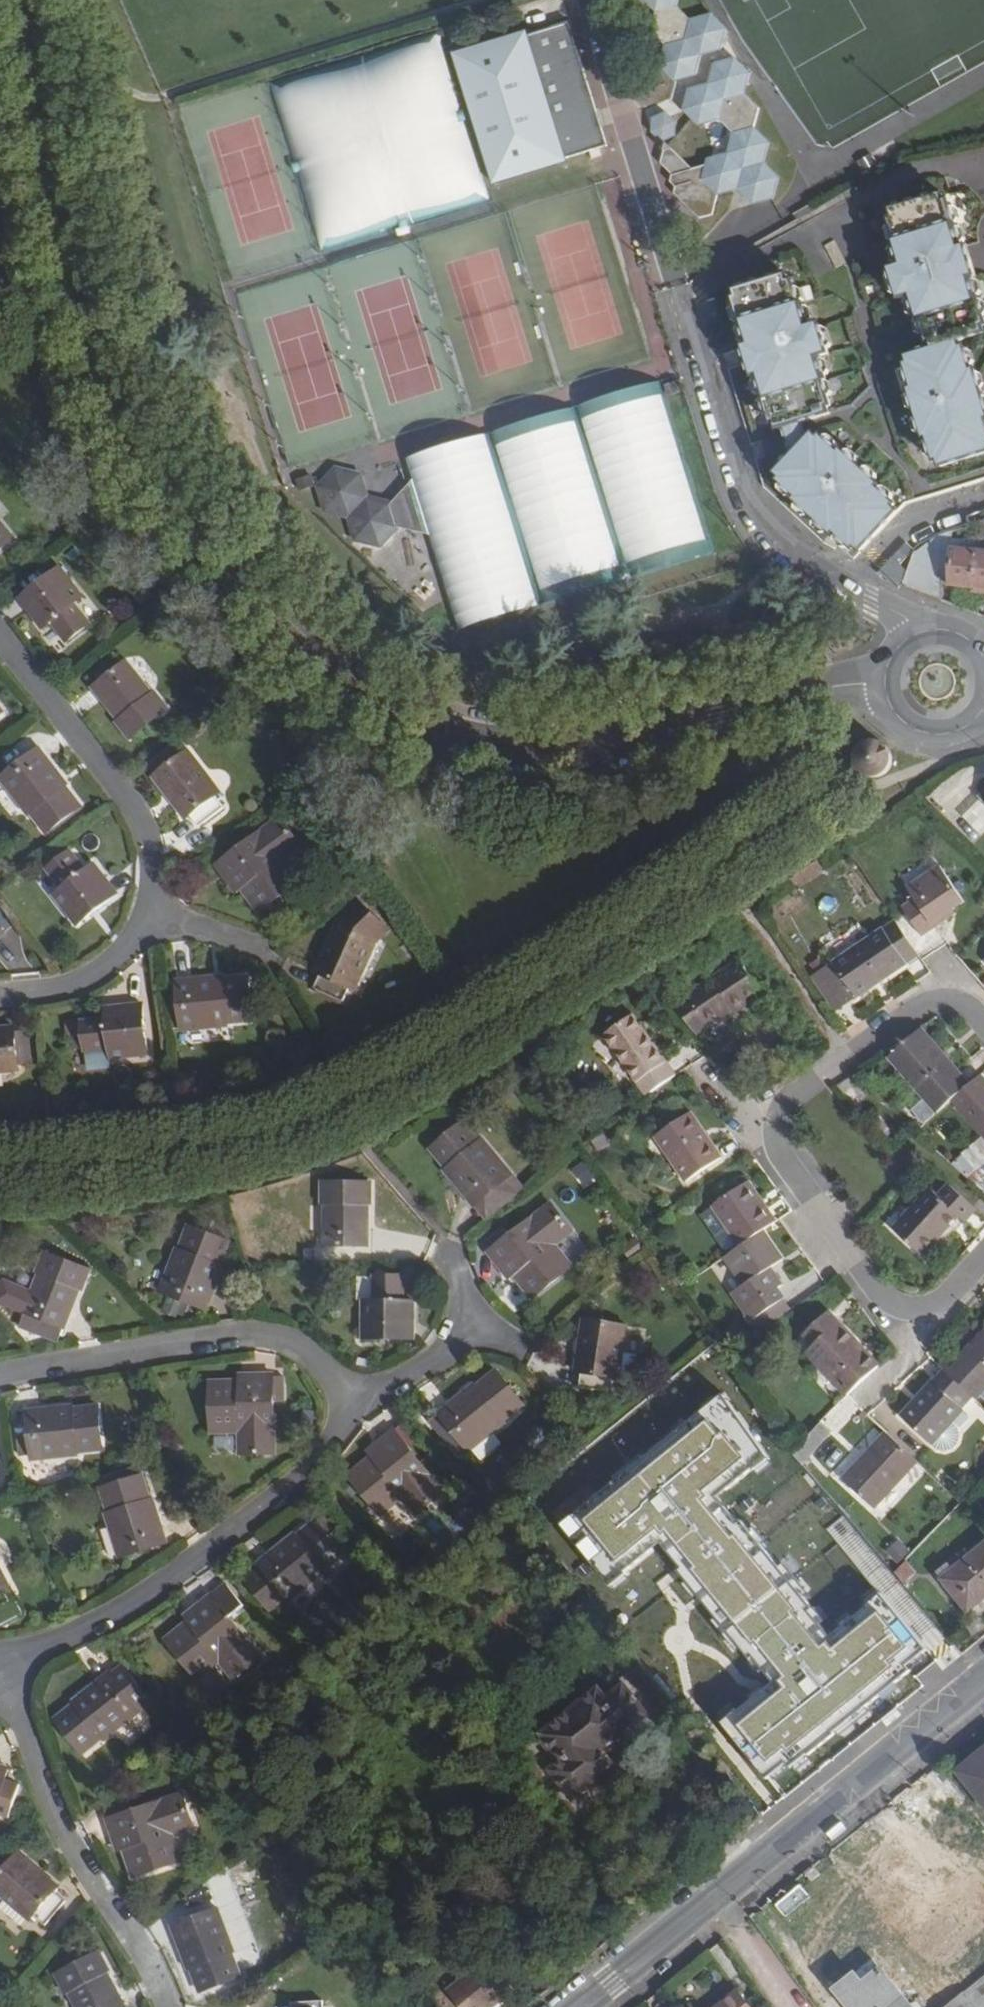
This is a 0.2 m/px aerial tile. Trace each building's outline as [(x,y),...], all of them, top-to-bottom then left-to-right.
[(727,30),(713,16),(711,16),(692,20),(678,7),(681,0),(646,0),(659,14),(654,31),(668,44),(663,65),(677,80),(696,75),(702,55),(722,49),(725,36),(727,30)] [(498,180),(607,146),(570,22),(461,57),(498,180)] [(467,27),(453,31),(461,57),(476,52),(467,27)] [(740,64),(737,60),(717,65),(712,84),(692,90),(687,109),(701,123),(722,118),(736,132),(731,154),(710,159),(708,166),(695,169),(669,144),(664,163),(676,175),(674,182),(679,188),(678,193),(701,217),(714,213),(718,195),(740,188),(755,204),(775,198),(779,178),(765,163),(770,143),(755,127),(760,109),(747,94),(752,75),(740,64)] [(675,116),(653,111),(648,133),(671,138),(675,116)] [(890,211),(893,218),(889,218),(897,242),(893,243),(901,267),(891,270),(901,299),(910,296),(917,320),(921,319),(928,343),(932,342),(934,349),(908,357),(910,364),(907,365),(911,390),(914,389),(926,438),(929,437),(937,461),(940,460),(942,466),(983,454),(983,385),(982,378),(978,379),(976,370),(972,371),(965,347),(962,348),(960,341),(983,333),(983,329),(983,326),(983,317),(971,277),(975,276),(966,247),(962,248),(947,201),(944,202),(942,195),(890,211)] [(737,299),(734,300),(749,348),(746,349),(755,378),(758,377),(773,424),(776,423),(779,430),(787,428),(795,455),(777,474),(783,479),(780,481),(799,498),(797,501),(804,508),(802,510),(824,531),(827,529),(834,535),(836,533),(855,549),(857,547),(863,552),(893,507),(895,505),(877,488),(879,485),(842,451),(840,454),(821,437),(819,439),(813,435),(809,440),(807,438),(802,423),(830,414),(828,408),(831,406),(823,382),(827,381),(819,358),(829,355),(820,326),(811,328),(803,305),(800,306),(792,282),(789,283),(787,276),(735,292),(737,299)] [(367,498),(361,476),(337,471),(321,489),(327,512),(350,517),(357,540),(382,546),(397,528),(391,504),(367,498)] [(965,551),(983,552),(983,521),(979,523),(983,534),(966,539),(966,542),(965,551)] [(15,539),(2,523),(0,525),(0,551),(15,539)] [(918,553),(910,572),(905,586),(959,606),(958,587),(951,587),(953,549),(965,551),(966,542),(953,540),(953,532),(944,535),(918,553)] [(906,543),(879,572),(900,583),(905,569),(901,564),(913,550),(906,543)] [(951,587),(958,587),(983,590),(983,552),(965,551),(953,549),(951,587)] [(90,625),(75,604),(83,598),(61,569),(20,600),(44,629),(51,623),(67,643),(90,625)] [(103,681),(93,690),(102,701),(106,697),(123,719),(118,722),(117,723),(129,740),(169,709),(155,692),(152,694),(127,662),(124,664),(117,655),(96,672),(103,681)] [(106,697),(102,701),(118,722),(123,719),(106,697)] [(891,751),(889,749),(886,746),(883,744),(879,742),(876,742),(872,742),(870,742),(867,744),(864,745),(860,750),(858,753),(857,756),(856,758),(856,762),(857,765),(858,768),(859,771),(862,773),(864,776),(867,777),(871,778),(874,779),(878,779),(881,777),(884,776),(887,775),(889,772),(891,769),(892,765),(893,763),(893,759),(892,755),(891,751)] [(188,752),(187,753),(179,743),(149,766),(156,776),(155,777),(166,793),(187,818),(190,815),(199,827),(225,808),(216,796),(220,793),(188,752)] [(48,834),(81,808),(66,788),(61,782),(64,780),(39,749),(1,780),(30,816),(32,814),(48,834)] [(64,780),(61,782),(66,788),(69,786),(64,780)] [(280,817),(216,866),(227,881),(233,877),(243,889),(259,912),(298,883),(282,860),(277,855),(297,840),(280,817)] [(301,845),(297,840),(277,855),(282,860),(301,845)] [(70,851),(70,852),(64,845),(42,862),(48,869),(46,870),(62,890),(54,896),(78,926),(117,894),(94,865),(86,871),(70,851)] [(903,907),(924,938),(952,919),(949,914),(955,910),(966,902),(941,865),(908,888),(915,899),(903,907)] [(233,877),(227,881),(237,894),(243,889),(233,877)] [(955,910),(949,914),(952,919),(959,915),(955,910)] [(346,915),(341,927),(337,925),(317,973),(320,975),(314,989),(345,1003),(351,988),(355,989),(376,943),(371,941),(376,928),(346,915)] [(858,996),(858,998),(920,956),(897,921),(834,963),(835,964),(816,976),(840,1009),(858,996)] [(763,994),(740,960),(677,1004),(698,1035),(734,1010),(736,1014),(763,994)] [(254,1020),(250,979),(225,981),(217,982),(217,978),(177,981),(178,996),(172,997),(175,1031),(229,1026),(229,1022),(254,1020)] [(106,1009),(107,1019),(82,1021),(82,1024),(73,1025),(75,1050),(85,1049),(86,1051),(110,1049),(111,1058),(149,1055),(144,1005),(106,1009)] [(635,1014),(605,1035),(648,1097),(678,1076),(635,1014)] [(15,1031),(15,1028),(0,1029),(0,1072),(19,1070),(19,1064),(29,1063),(25,1031),(15,1031)] [(915,1034),(889,1058),(938,1114),(953,1101),(971,1085),(923,1029),(922,1028),(915,1034)] [(86,1051),(85,1051),(87,1065),(112,1063),(111,1058),(110,1049),(86,1051)] [(983,1075),(971,1085),(953,1101),(983,1137),(983,1077),(983,1075)] [(938,1114),(926,1101),(913,1112),(925,1126),(938,1114)] [(687,1182),(723,1157),(692,1111),(656,1136),(687,1182)] [(431,1148),(448,1167),(454,1173),(450,1177),(475,1207),(485,1198),(497,1213),(519,1194),(507,1180),(513,1174),(483,1139),(480,1141),(464,1121),(431,1148)] [(448,1167),(445,1171),(450,1177),(454,1173),(448,1167)] [(750,1180),(713,1206),(739,1247),(765,1229),(777,1221),(750,1180)] [(326,1245),(369,1245),(369,1230),(364,1230),(364,1203),(369,1203),(372,1203),(373,1182),(323,1183),(322,1203),(326,1203),(326,1245)] [(960,1217),(966,1222),(978,1209),(950,1183),(938,1196),(929,1189),(893,1228),(908,1242),(923,1256),(960,1217)] [(485,1198),(475,1207),(488,1221),(497,1213),(485,1198)] [(552,1202),(488,1253),(501,1268),(506,1264),(515,1277),(533,1299),(572,1268),(555,1245),(550,1239),(569,1224),(552,1202)] [(699,1216),(727,1255),(739,1247),(713,1206),(699,1216)] [(574,1230),(569,1224),(550,1239),(555,1245),(574,1230)] [(161,1293),(208,1311),(223,1275),(217,1273),(220,1266),(230,1242),(191,1227),(181,1250),(178,1250),(161,1293)] [(772,1267),(784,1258),(765,1229),(739,1247),(727,1255),(724,1258),(743,1285),(731,1294),(751,1323),(758,1318),(787,1298),(779,1287),(784,1284),(772,1267)] [(24,1315),(20,1326),(45,1336),(51,1321),(66,1327),(71,1313),(66,1310),(75,1286),(81,1289),(83,1290),(91,1270),(45,1251),(37,1271),(41,1273),(34,1291),(24,1315)] [(506,1264),(501,1268),(510,1280),(515,1277),(506,1264)] [(415,1303),(405,1303),(405,1277),(375,1277),(374,1302),(364,1302),(364,1340),(414,1340),(415,1303)] [(34,1291),(4,1279),(0,1282),(0,1305),(24,1315),(34,1291)] [(81,1289),(75,1286),(66,1310),(71,1313),(81,1289)] [(793,1307),(787,1298),(758,1318),(764,1327),(793,1307)] [(814,1345),(807,1353),(849,1397),(851,1395),(882,1366),(831,1310),(804,1335),(814,1345)] [(51,1321),(45,1336),(60,1342),(66,1327),(51,1321)] [(627,1327),(584,1321),(577,1372),(582,1373),(579,1388),(612,1393),(614,1377),(619,1378),(627,1327)] [(953,1355),(942,1367),(945,1370),(973,1396),(978,1400),(980,1397),(983,1393),(983,1330),(957,1359),(953,1355)] [(965,1409),(962,1407),(973,1396),(945,1370),(902,1417),(916,1429),(933,1444),(953,1422),(965,1409)] [(523,1404),(498,1371),(478,1388),(472,1393),(468,1389),(438,1414),(470,1452),(506,1423),(503,1420),(523,1404)] [(210,1382),(212,1432),(241,1432),(247,1432),(247,1455),(276,1454),(275,1404),(283,1404),(282,1377),(273,1377),(273,1374),(254,1375),(254,1381),(238,1382),(210,1382)] [(478,1388),(475,1384),(468,1389),(472,1393),(478,1388)] [(743,1392),(727,1402),(735,1415),(751,1404),(743,1392)] [(104,1449),(100,1407),(75,1411),(67,1412),(66,1407),(27,1411),(33,1461),(79,1456),(79,1452),(104,1449)] [(470,1452),(438,1414),(428,1422),(459,1461),(470,1452)] [(953,1422),(933,1444),(933,1448),(936,1450),(944,1452),(952,1450),(958,1443),(960,1435),(957,1426),(953,1422)] [(835,1435),(822,1423),(799,1447),(812,1459),(835,1435)] [(349,1476),(381,1515),(403,1497),(408,1493),(423,1511),(446,1492),(394,1431),(379,1443),(383,1448),(372,1458),(349,1476)] [(844,1479),(875,1508),(919,1462),(888,1432),(844,1479)] [(178,1443),(168,1451),(177,1463),(187,1455),(178,1443)] [(383,1448),(379,1443),(367,1453),(372,1458),(383,1448)] [(121,1559),(168,1543),(157,1507),(152,1508),(149,1499),(139,1466),(118,1472),(121,1482),(101,1488),(109,1514),(106,1515),(121,1559)] [(121,1482),(118,1472),(98,1479),(101,1488),(121,1482)] [(408,1493),(403,1497),(418,1515),(423,1511),(408,1493)] [(345,1553),(318,1521),(299,1537),(293,1541),(290,1538),(259,1563),(262,1567),(245,1579),(270,1612),(287,1598),(290,1602),(328,1572),(325,1569),(345,1553)] [(295,1533),(290,1538),(293,1541),(299,1537),(295,1533)] [(898,1540),(886,1552),(896,1563),(909,1551),(898,1540)] [(983,1600),(983,1548),(943,1580),(969,1612),(983,1600)] [(908,1562),(897,1575),(904,1584),(917,1573),(908,1562)] [(5,1588),(10,1585),(0,1567),(0,1608),(12,1601),(5,1588)] [(166,1640),(197,1679),(219,1661),(224,1656),(240,1676),(262,1658),(230,1617),(243,1607),(227,1586),(213,1598),(211,1596),(196,1607),(200,1612),(188,1622),(166,1640)] [(0,1608),(0,1627),(23,1614),(15,1600),(12,1601),(0,1608)] [(200,1612),(196,1607),(184,1617),(188,1622),(200,1612)] [(224,1656),(219,1661),(234,1680),(240,1676),(224,1656)] [(113,1676),(110,1673),(79,1697),(82,1700),(75,1706),(56,1721),(82,1754),(102,1738),(104,1741),(141,1712),(139,1710),(150,1701),(124,1667),(113,1676)] [(600,1686),(539,1735),(542,1738),(561,1762),(550,1770),(548,1772),(573,1803),(618,1766),(605,1750),(651,1713),(626,1682),(608,1697),(600,1686)] [(82,1700),(79,1697),(73,1702),(75,1706),(82,1700)] [(561,1762),(542,1738),(531,1747),(550,1770),(561,1762)] [(962,1771),(983,1798),(983,1754),(962,1771)] [(777,1802),(804,1781),(784,1757),(758,1778),(777,1802)] [(9,1769),(0,1766),(0,1797),(9,1769)] [(906,1816),(930,1845),(948,1829),(962,1846),(983,1829),(983,1824),(973,1810),(974,1809),(953,1784),(924,1806),(921,1803),(906,1816)] [(184,1794),(107,1819),(113,1838),(120,1836),(125,1851),(133,1877),(180,1862),(171,1835),(169,1829),(193,1821),(184,1794)] [(193,1821),(169,1829),(171,1835),(195,1827),(193,1821)] [(120,1836),(113,1838),(118,1853),(125,1851),(120,1836)] [(945,1849),(938,1855),(948,1866),(955,1860),(945,1849)] [(911,1937),(950,1906),(944,1899),(939,1893),(908,1854),(896,1863),(894,1865),(892,1881),(907,1899),(899,1906),(891,1912),(911,1937)] [(58,1889),(20,1855),(0,1877),(0,1894),(30,1921),(34,1917),(45,1927),(67,1902),(55,1892),(58,1889)] [(894,1901),(899,1906),(907,1899),(892,1881),(894,1865),(896,1863),(891,1858),(876,1864),(875,1879),(886,1887),(882,1893),(894,1901)] [(187,1911),(190,1920),(217,1909),(214,1901),(187,1911)] [(190,1920),(172,1927),(185,1963),(190,1962),(193,1969),(202,1993),(241,1977),(232,1953),(235,1952),(218,1909),(217,1909),(190,1920)] [(870,1934),(860,1942),(867,1951),(873,1959),(838,1988),(853,2006),(930,2006),(870,1934)] [(830,1993),(841,2006),(853,2006),(838,1988),(873,1959),(867,1951),(824,1986),(830,1993)] [(119,1995),(114,1997),(102,1974),(107,1972),(109,1971),(100,1953),(56,1976),(65,1995),(69,1993),(76,2006),(126,2006),(119,1995)] [(511,1995),(485,1961),(447,1992),(459,2006),(496,2006),(511,1995)] [(107,1972),(102,1974),(114,1997),(119,1995),(107,1972)] [(967,1991),(955,2000),(947,2006),(983,2006),(983,1977),(967,1991)] [(947,1990),(955,2000),(967,1991),(959,1980),(947,1990)] [(735,1990),(715,2006),(749,2006),(735,1990)]
